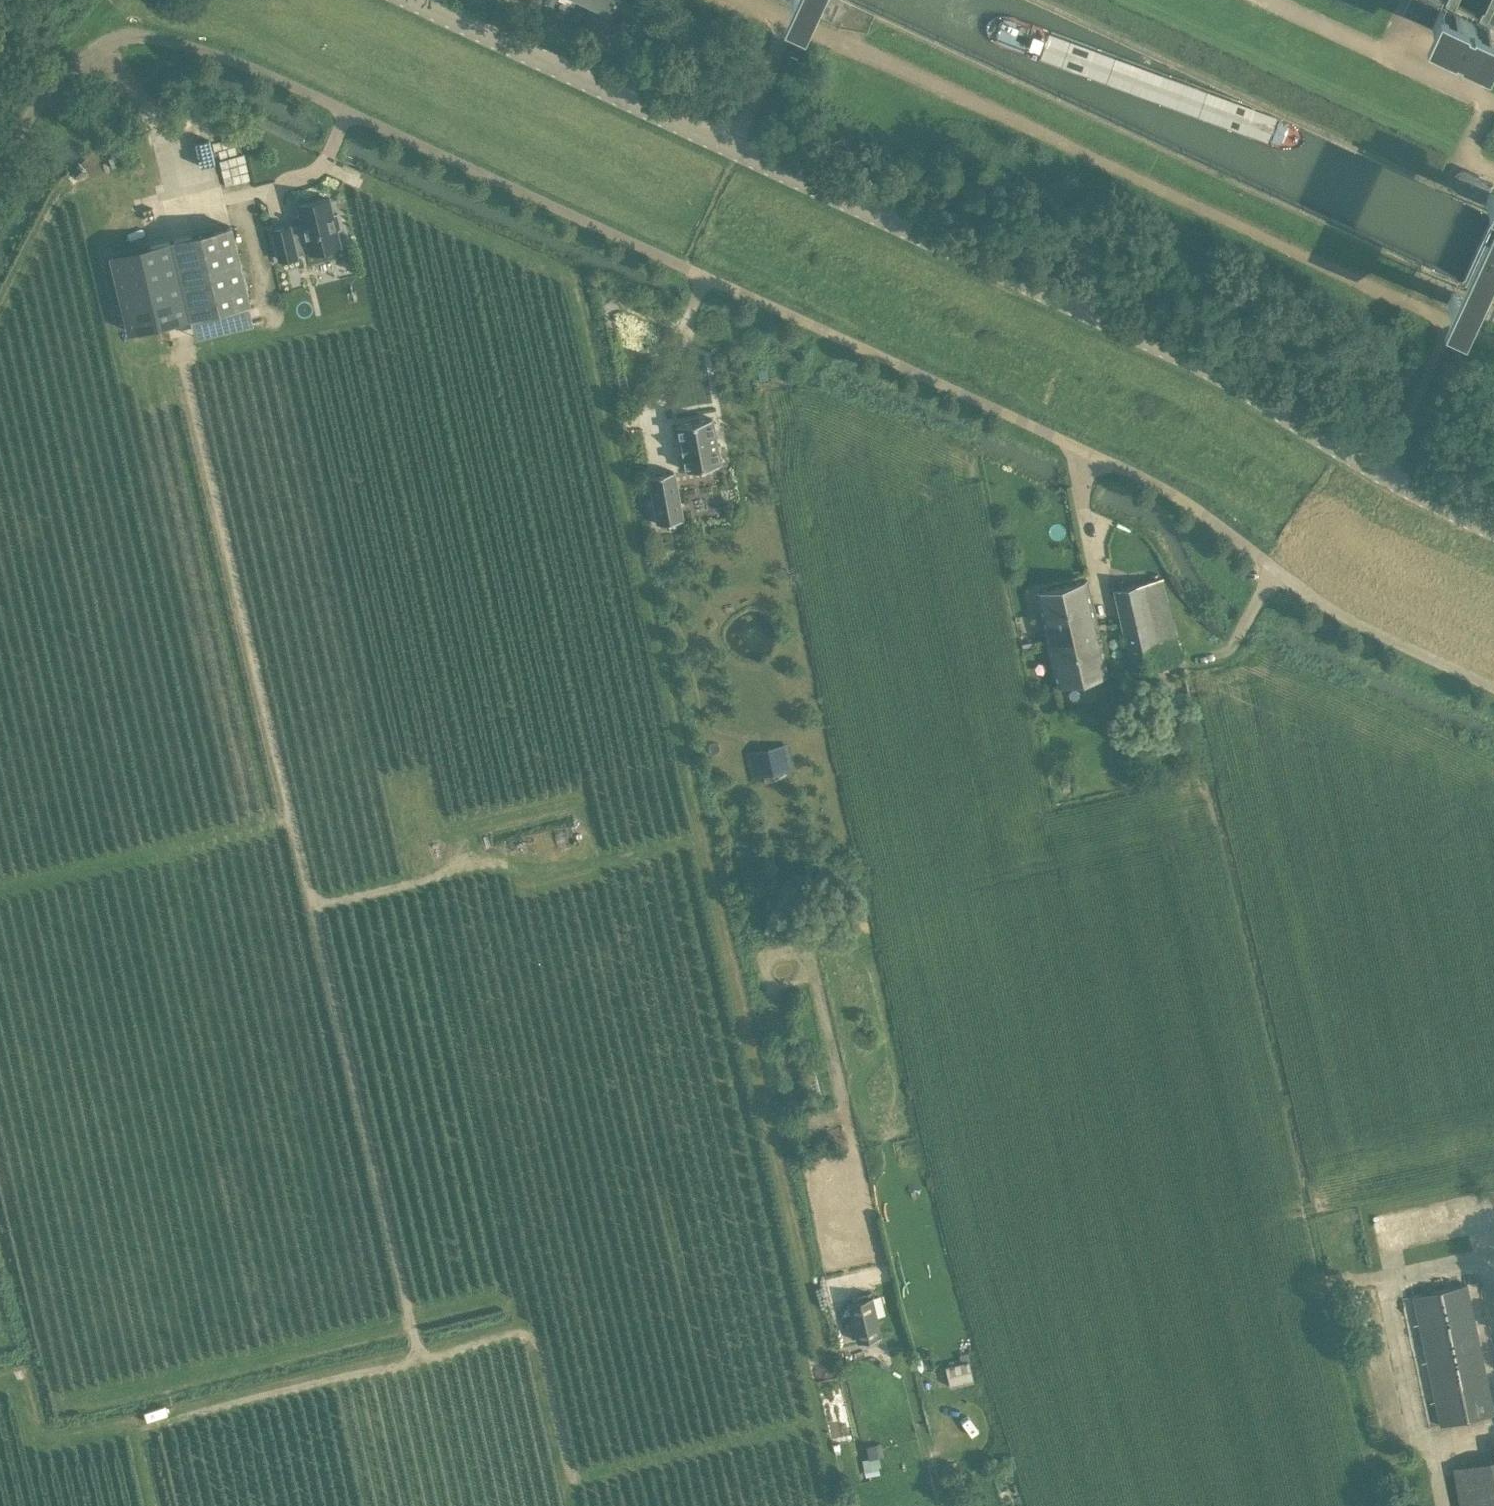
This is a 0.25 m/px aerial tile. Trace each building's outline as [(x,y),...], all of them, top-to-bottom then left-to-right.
[(543,4),(551,8),(555,0),(545,0),(543,4)] [(570,17),(575,19),(571,28),(575,31),(580,21),(578,20),(586,2),(610,13),(616,0),(578,0),(570,17)] [(1401,13),(1448,34),(1450,31),(1465,38),(1464,41),(1481,49),(1489,31),(1439,8),(1442,2),(1438,0),(1407,0),(1401,13)] [(1452,177),(1452,183),(1453,187),(1456,190),(1492,206),(1493,203),(1485,199),(1490,190),(1493,192),(1493,191),(1490,189),(1493,181),(1466,169),(1462,168),(1459,169),(1456,171),(1454,173),(1452,177)] [(290,225),(272,230),(279,259),(297,255),(296,251),(308,248),(309,252),(341,244),(337,228),(341,227),(338,213),(333,214),(329,197),(298,205),(304,229),(292,231),(290,225)] [(172,239),(113,253),(132,330),(190,317),(249,303),(230,225),(172,239)] [(678,424),(686,469),(720,463),(712,417),(678,424)] [(683,519),(674,471),(650,475),(659,524),(683,519)] [(1114,589),(1122,628),(1172,617),(1164,577),(1114,589)] [(1036,592),(1047,643),(1061,640),(1060,639),(1069,637),(1067,631),(1097,624),(1087,579),(1036,592)] [(1122,628),(1132,668),(1161,661),(1181,656),(1172,617),(1122,628)] [(1057,686),(1108,674),(1097,624),(1067,631),(1069,637),(1060,639),(1061,640),(1047,643),(1057,686)] [(787,743),(753,750),(745,751),(751,778),(759,776),(759,777),(788,770),(786,760),(791,758),(787,743)] [(1440,1425),(1493,1413),(1493,1409),(1467,1283),(1412,1295),(1440,1425)] [(857,1341),(882,1335),(873,1296),(848,1302),(857,1341)] [(968,1360),(945,1366),(950,1386),(953,1385),(957,1401),(977,1396),(968,1360)] [(867,1475),(884,1471),(878,1441),(861,1444),(867,1475)] [(1452,1467),(1460,1505),(1493,1505),(1493,1459),(1452,1467)]
